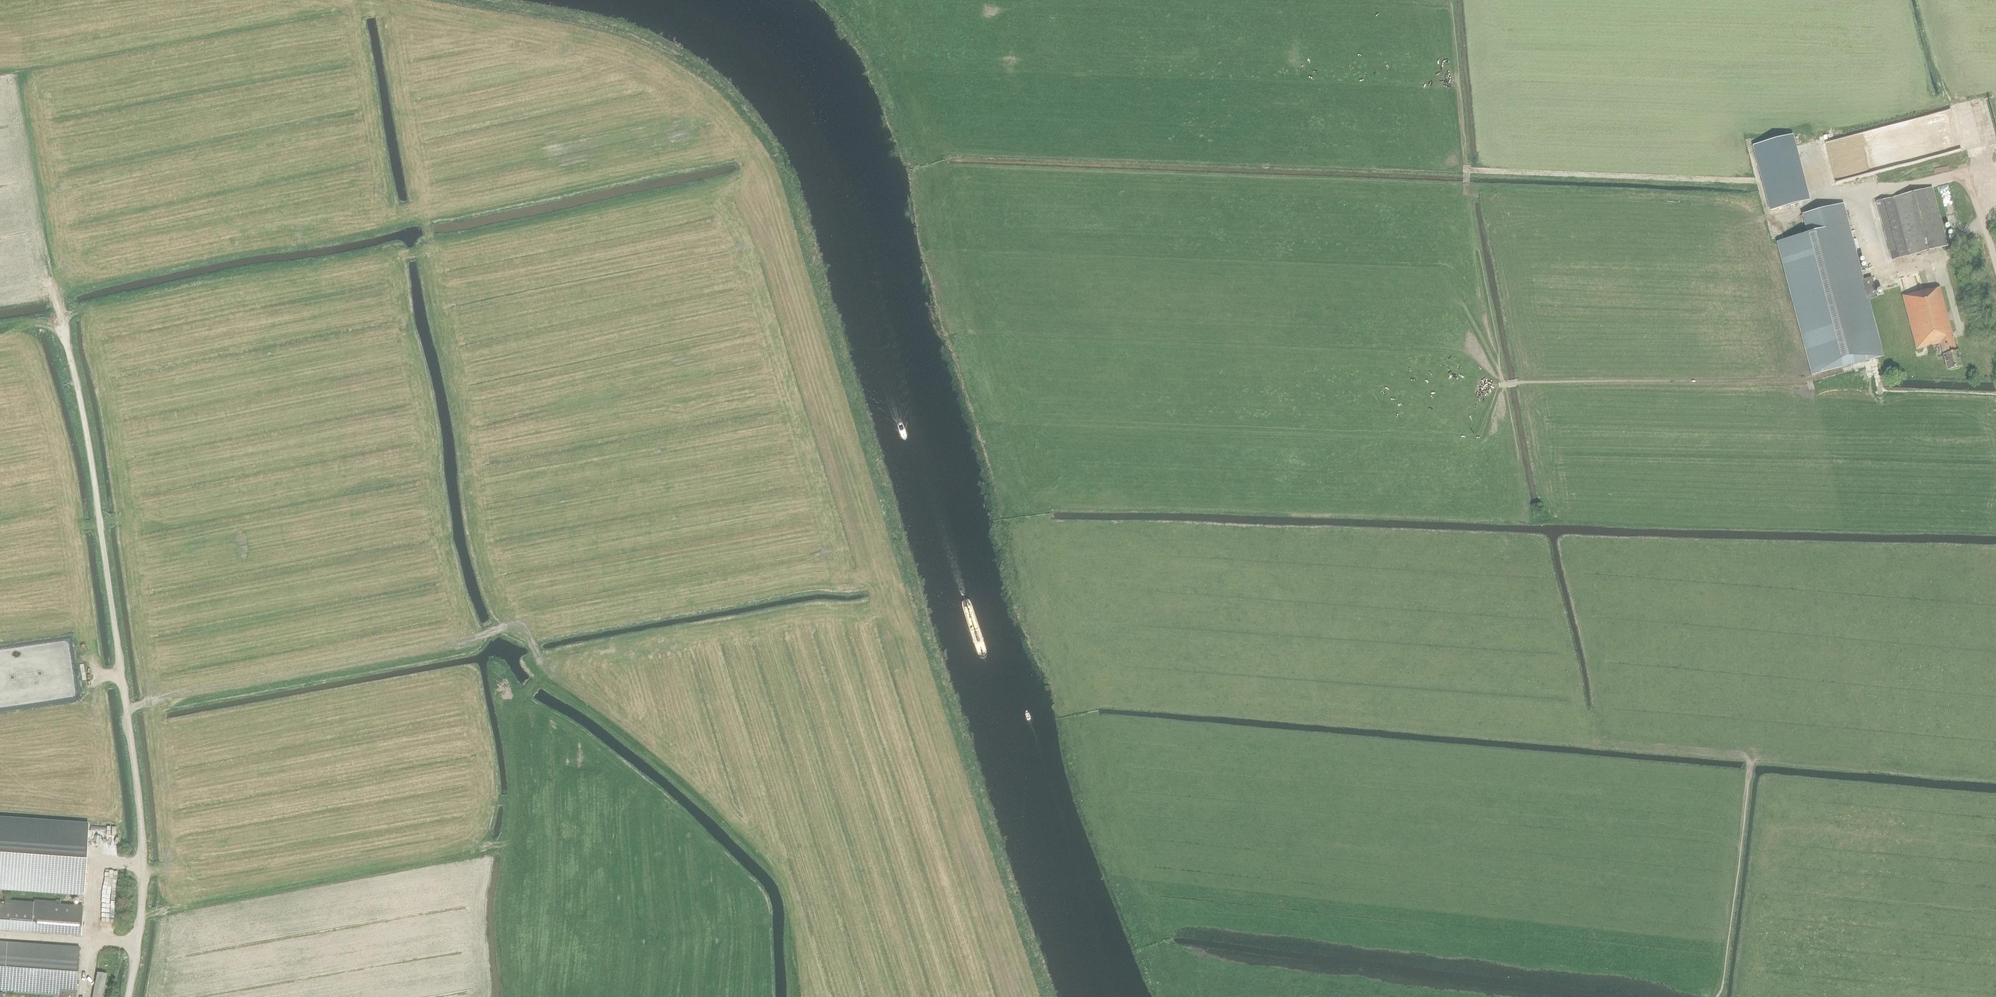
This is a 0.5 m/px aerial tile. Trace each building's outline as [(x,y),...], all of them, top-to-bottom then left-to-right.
[(1963,147),(1955,111),(1931,116),(1940,153),(1963,147)] [(1754,146),(1770,211),(1809,201),(1793,136),(1754,146)] [(1891,260),(1907,256),(1947,246),(1932,187),(1876,202),(1891,260)] [(1784,240),(1779,241),(1813,374),(1881,356),(1866,300),(1876,297),(1871,277),(1861,280),(1841,204),(1802,214),(1807,234),(1790,238),(1784,240)] [(1929,290),(1925,272),(1898,279),(1916,349),(1940,343),(1947,370),(1961,366),(1957,351),(1956,351),(1939,287),(1929,290)] [(83,894),(88,825),(0,819),(0,888),(83,894)] [(59,904),(5,900),(5,904),(0,904),(0,930),(80,936),(82,906),(59,904)] [(79,947),(0,942),(0,992),(2,992),(60,996),(75,996),(79,947)] [(107,974),(97,972),(92,996),(102,996),(103,992),(107,974)]
